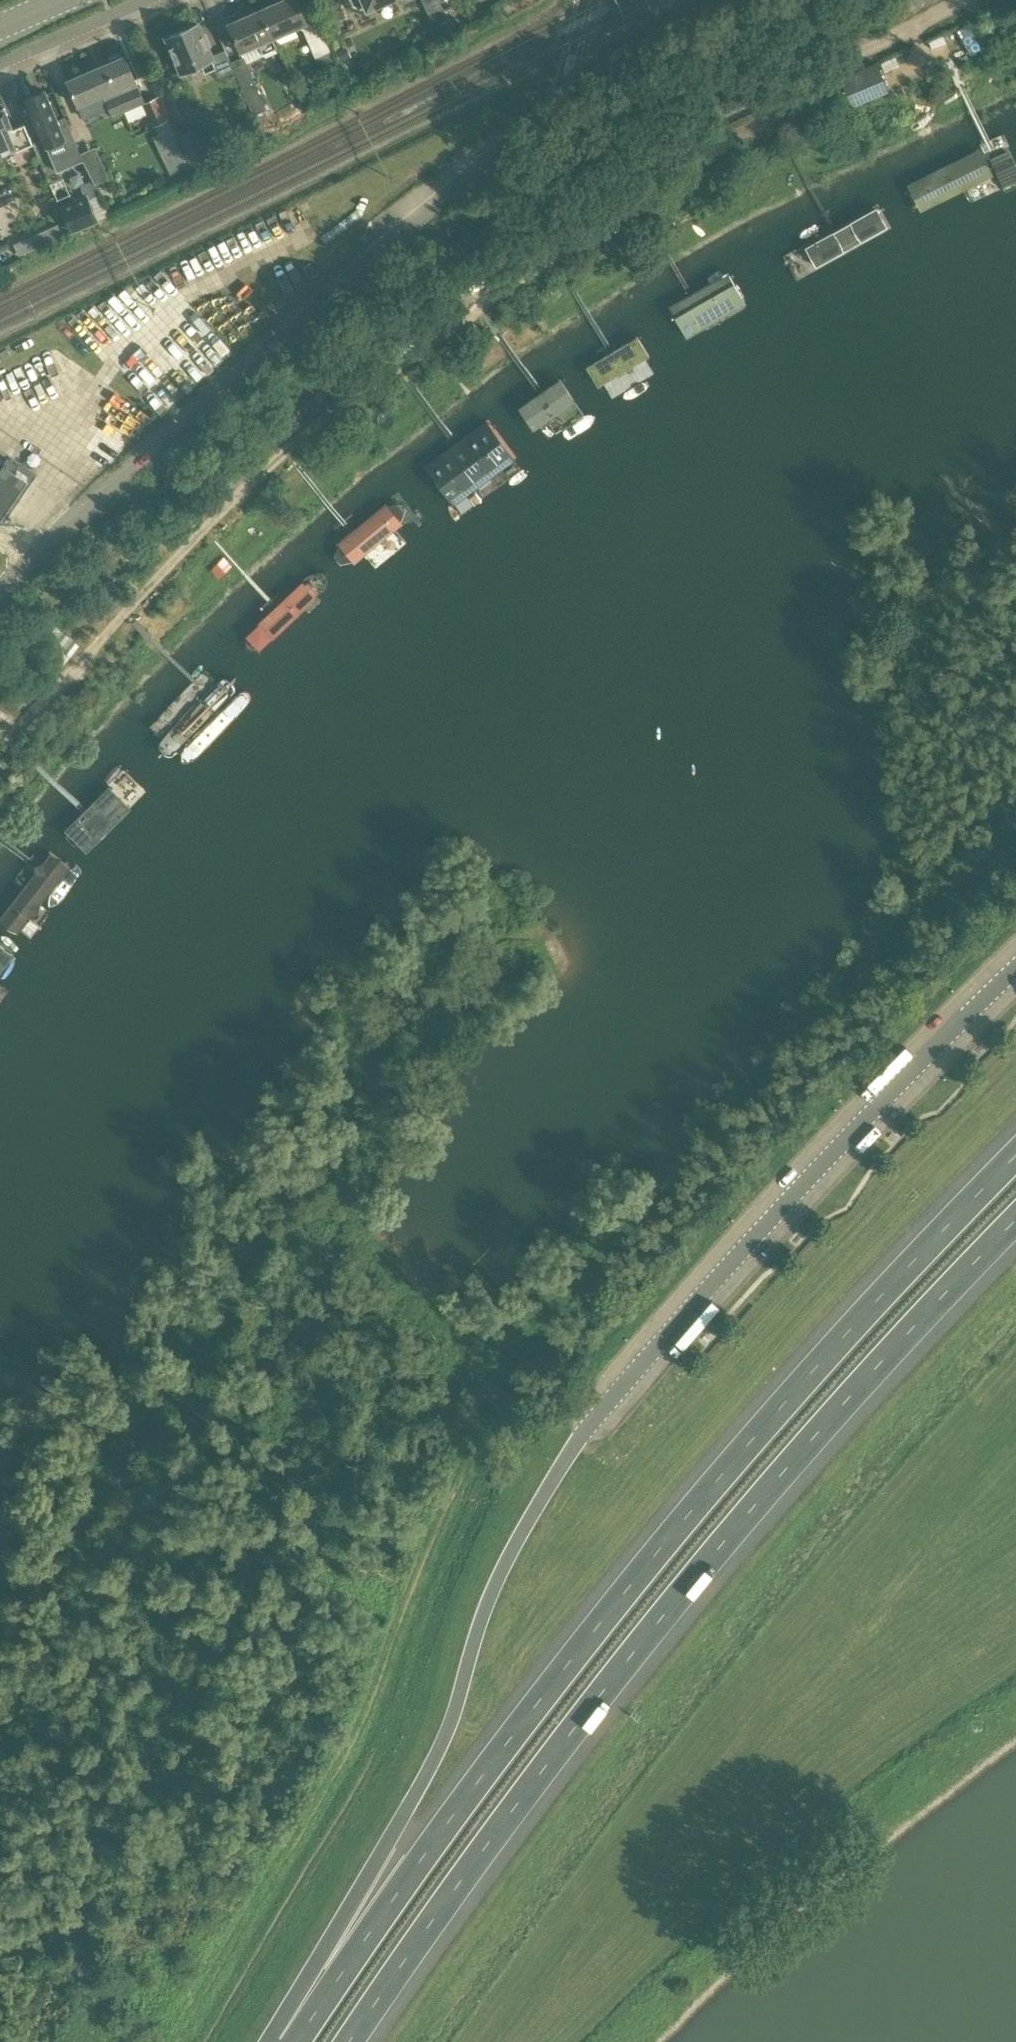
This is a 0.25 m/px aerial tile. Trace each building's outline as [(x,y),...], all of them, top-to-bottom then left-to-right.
[(274,37),(299,27),(304,30),(315,57),(330,50),(316,18),(308,23),(298,0),(281,0),(262,8),(274,37)] [(353,6),(362,8),(367,6),(368,7),(384,0),(351,0),(353,6)] [(427,11),(429,10),(440,31),(453,24),(443,7),(440,0),(422,0),(427,11)] [(274,37),(262,8),(243,17),(240,11),(227,17),(229,22),(228,23),(240,52),(259,44),(263,54),(277,48),(273,38),(274,37)] [(235,70),(231,61),(227,52),(214,57),(215,60),(214,60),(197,21),(165,35),(182,75),(202,66),(205,73),(214,69),(219,78),(234,71),(235,70)] [(346,46),(335,50),(340,60),(350,56),(346,46)] [(145,101),(125,55),(67,80),(78,105),(102,94),(112,116),(142,103),(145,101)] [(235,70),(234,71),(262,135),(275,128),(244,56),(231,61),(235,70)] [(840,79),(849,101),(886,85),(877,63),(840,79)] [(57,121),(44,90),(26,98),(52,159),(77,148),(65,118),(57,121)] [(172,172),(188,166),(158,96),(145,101),(142,103),(152,126),(172,172)] [(32,143),(24,124),(13,129),(4,107),(0,109),(0,153),(15,146),(17,150),(32,143)] [(190,165),(207,159),(194,127),(178,134),(190,165)] [(919,233),(1015,193),(1015,152),(1009,135),(897,182),(919,233)] [(72,231),(95,221),(96,220),(86,197),(62,207),(72,231)] [(772,254),(788,283),(887,230),(872,201),(772,254)] [(57,224),(13,244),(18,255),(62,235),(57,224)] [(715,268),(640,313),(664,353),(739,308),(715,268)] [(439,327),(466,309),(452,289),(426,307),(439,327)] [(397,357),(433,331),(419,312),(383,338),(397,357)] [(562,367),(582,400),(648,359),(628,326),(562,367)] [(505,410),(534,450),(584,414),(555,374),(505,410)] [(409,472),(449,524),(522,468),(482,416),(409,472)] [(27,478),(4,462),(0,460),(0,518),(27,478)] [(317,552),(352,592),(421,532),(386,492),(317,552)] [(231,640),(252,663),(334,586),(313,563),(231,640)] [(31,640),(62,665),(77,645),(46,621),(31,640)] [(236,688),(204,660),(137,735),(169,764),(236,688)] [(66,819),(79,835),(138,787),(124,771),(66,819)] [(0,912),(0,924),(29,946),(83,873),(48,847),(0,912)] [(24,958),(0,940),(0,990),(24,958)]
